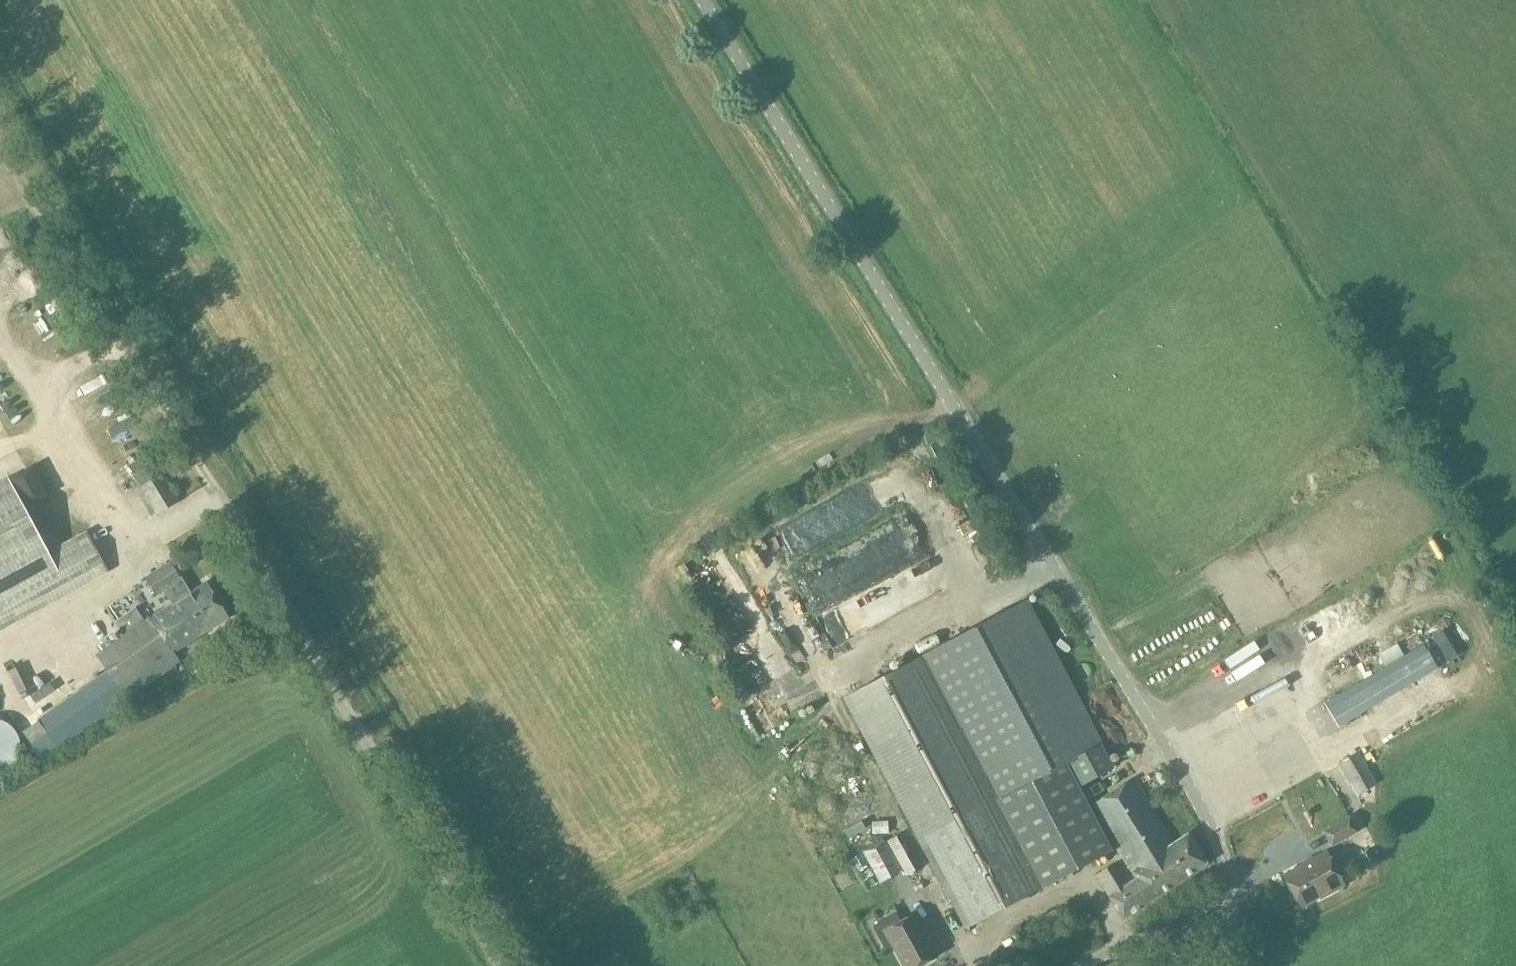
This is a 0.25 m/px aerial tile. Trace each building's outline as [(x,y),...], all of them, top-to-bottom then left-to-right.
[(87,390),(101,385),(97,373),(83,379),(87,390)] [(922,452),(792,526),(807,553),(937,479),(922,452)] [(150,455),(129,468),(156,511),(177,498),(150,455)] [(28,466),(14,477),(30,498),(44,488),(28,466)] [(0,485),(0,631),(107,574),(85,534),(50,553),(10,480),(0,485)] [(806,561),(823,595),(876,570),(867,552),(884,544),(875,526),(806,561)] [(182,663),(176,654),(229,619),(206,584),(192,594),(172,563),(146,579),(158,598),(165,593),(174,606),(153,620),(152,618),(97,656),(108,672),(38,721),(59,751),(149,688),(175,668),(175,669),(182,663)] [(840,623),(847,633),(885,605),(891,614),(924,590),(919,582),(909,589),(901,579),(876,597),(876,596),(840,623)] [(806,649),(831,637),(819,611),(813,613),(805,596),(799,599),(793,586),(780,592),(806,649)] [(1112,851),(1068,767),(1069,766),(1080,788),(1116,769),(1102,745),(1027,603),(922,657),(922,658),(844,699),(921,845),(968,928),(1043,887),(1044,889),(1112,851)] [(1213,673),(1247,654),(1243,646),(1208,664),(1213,673)] [(1401,662),(1322,709),(1336,732),(1415,686),(1401,662)] [(767,731),(791,715),(785,705),(761,722),(767,731)] [(3,774),(5,773),(7,772),(11,770),(13,769),(14,767),(15,766),(17,764),(18,762),(20,759),(21,757),(21,755),(22,753),(22,750),(22,748),(22,746),(22,744),(21,742),(21,740),(20,738),(19,736),(18,734),(16,731),(15,729),(13,728),(12,726),(8,724),(6,723),(2,722),(0,721),(0,775),(3,774)] [(1339,765),(1358,797),(1379,785),(1363,757),(1372,752),(1370,748),(1339,765)] [(1137,881),(1151,903),(1208,866),(1189,836),(1175,844),(1135,780),(1092,807),(1132,872),(1137,881)] [(1359,833),(1351,819),(1327,833),(1334,846),(1359,833)] [(888,839),(867,850),(884,881),(904,869),(888,839)] [(1315,861),(1286,877),(1303,907),(1321,897),(1321,898),(1345,885),(1328,854),(1315,861)] [(1151,903),(1137,881),(1131,885),(1119,864),(1097,877),(1109,897),(1110,897),(1124,919),(1151,903)] [(887,928),(908,965),(918,965),(938,955),(915,913),(887,928)]
